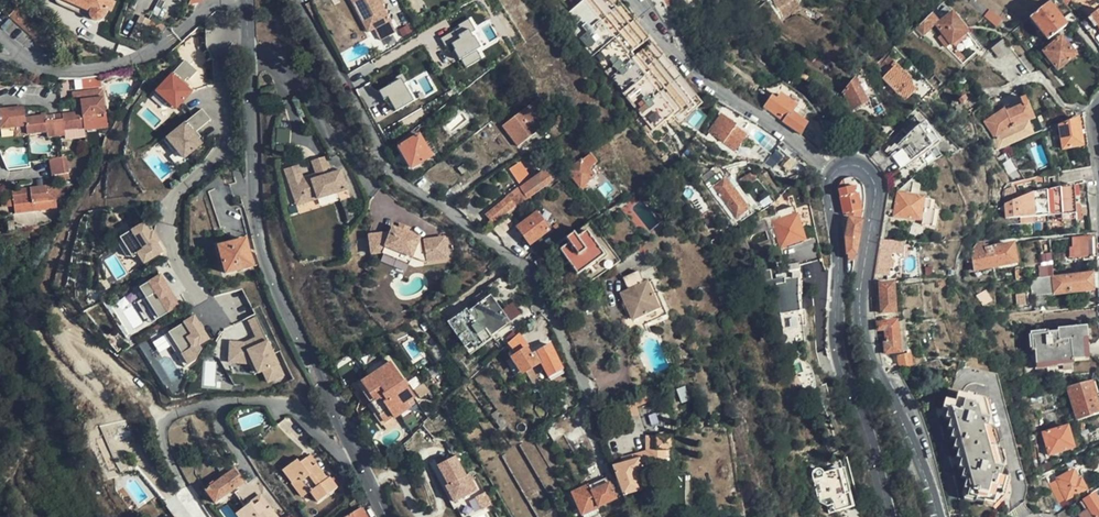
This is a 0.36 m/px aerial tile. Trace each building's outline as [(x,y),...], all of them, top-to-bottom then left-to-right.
[(111,0),(64,0),(90,12),(90,17),(91,19),(93,21),(97,22),(100,21),(103,19),(107,10),(111,0)] [(107,10),(112,13),(116,3),(111,0),(107,10)] [(357,10),(362,8),(372,28),(378,41),(395,32),(379,0),(351,0),(357,10)] [(608,0),(587,0),(575,8),(562,19),(573,33),(576,32),(642,114),(640,116),(651,130),(689,101),(668,75),(671,71),(648,42),(644,44),(608,0)] [(587,0),(569,0),(575,8),(587,0)] [(987,11),(975,0),(970,0),(968,2),(983,16),(987,11)] [(1069,22),(1071,20),(1063,10),(1057,14),(1047,3),(1029,17),(1047,39),(1069,22)] [(936,24),(944,34),(950,42),(965,31),(945,4),(936,11),(942,19),(936,24)] [(362,8),(357,10),(367,31),(372,28),(362,8)] [(1087,17),(1094,26),(1097,23),(1098,25),(1098,8),(1087,17)] [(998,22),(987,11),(983,16),(994,26),(998,22)] [(1075,16),(1076,18),(1079,22),(1081,22),(1086,17),(1081,12),(1075,16)] [(930,14),(914,29),(920,36),(936,20),(930,14)] [(446,45),(452,41),(466,67),(486,56),(482,49),(490,45),(475,17),(441,35),(446,45)] [(164,24),(152,19),(145,33),(157,38),(164,24)] [(950,42),(944,34),(939,39),(945,46),(950,42)] [(1074,54),(1061,37),(1044,50),(1057,67),(1074,54)] [(996,57),(1008,49),(1001,39),(989,49),(996,57)] [(434,50),(439,67),(458,61),(453,44),(434,50)] [(185,61),(154,95),(164,104),(166,104),(167,103),(169,100),(177,108),(191,92),(187,89),(182,84),(184,82),(187,79),(189,81),(197,72),(185,61)] [(910,79),(893,61),(878,76),(894,94),(910,79)] [(428,70),(408,80),(405,74),(379,87),(385,98),(388,96),(395,111),(438,89),(428,70)] [(865,101),(853,76),(841,91),(849,108),(865,101)] [(85,88),(101,86),(100,78),(84,80),(85,88)] [(698,92),(688,80),(680,86),(690,98),(698,92)] [(368,106),(385,100),(378,82),(361,88),(368,106)] [(982,100),(973,87),(960,95),(969,108),(982,100)] [(71,92),(72,100),(80,100),(103,97),(102,89),(71,92)] [(1062,95),(1069,103),(1077,97),(1070,89),(1062,95)] [(770,97),(763,106),(783,120),(783,122),(798,133),(805,123),(801,120),(796,116),(801,110),(779,94),(774,100),(770,97)] [(82,112),(83,118),(106,115),(103,97),(80,100),(82,112)] [(169,100),(167,103),(175,109),(177,108),(169,100)] [(517,146),(537,131),(535,128),(549,118),(535,100),(502,126),(517,146)] [(1011,126),(1038,115),(1032,101),(1013,110),(1012,106),(989,116),(998,135),(1013,130),(1011,126)] [(736,123),(743,114),(728,104),(709,130),(735,149),(748,132),(736,123)] [(26,138),(25,137),(25,130),(24,119),(23,112),(6,115),(5,110),(0,111),(0,133),(13,131),(14,139),(26,138)] [(210,121),(201,110),(164,141),(173,153),(175,152),(176,151),(179,150),(185,157),(201,144),(198,140),(193,135),(196,133),(210,121)] [(805,113),(801,110),(796,116),(801,120),(805,113)] [(83,118),(82,112),(64,116),(64,121),(53,123),(55,139),(66,137),(65,132),(72,132),(84,129),(83,118)] [(1044,116),(1043,113),(1038,115),(1011,126),(1013,130),(998,135),(995,136),(999,146),(1046,127),(1042,117),(1044,116)] [(106,115),(83,118),(84,129),(85,132),(107,129),(106,115)] [(1088,144),(1083,116),(1059,125),(1062,147),(1088,144)] [(42,117),(24,119),(25,130),(25,137),(45,135),(46,140),(55,139),(53,123),(44,124),(43,117),(42,117)] [(535,128),(537,131),(551,120),(549,118),(535,128)] [(894,150),(903,164),(934,143),(923,124),(908,134),(894,150)] [(84,129),(72,132),(73,140),(85,138),(84,129)] [(410,133),(397,142),(400,146),(399,147),(411,168),(431,157),(419,137),(414,140),(410,133)] [(766,155),(768,153),(749,137),(745,142),(764,157),(766,155)] [(803,165),(806,163),(800,157),(781,141),(768,153),(766,155),(764,157),(758,163),(767,162),(778,167),(784,176),(790,170),(792,171),(806,172),(808,169),(803,165)] [(1039,165),(1048,162),(1043,145),(1034,147),(1039,165)] [(1022,170),(1011,147),(1001,151),(1012,175),(1022,170)] [(179,150),(176,151),(183,159),(185,157),(179,150)] [(873,161),(885,180),(903,164),(894,150),(888,155),(883,150),(873,161)] [(67,154),(57,156),(49,158),(53,175),(70,171),(67,154)] [(596,162),(589,154),(567,171),(580,186),(593,176),(588,169),(596,162)] [(538,173),(531,156),(522,159),(529,176),(538,173)] [(324,157),(316,160),(322,179),(301,186),(295,167),(284,171),(295,204),(304,201),(305,205),(336,195),(348,191),(341,172),(331,175),(324,157)] [(322,179),(316,160),(312,161),(316,176),(304,180),(299,166),(295,167),(301,186),(322,179)] [(522,187),(530,181),(517,163),(509,169),(522,187)] [(598,163),(591,166),(597,177),(604,173),(598,163)] [(736,178),(728,166),(722,169),(718,171),(720,175),(729,184),(736,178)] [(522,187),(530,197),(551,181),(543,171),(530,181),(522,187)] [(751,213),(729,184),(720,175),(708,185),(733,219),(737,217),(739,221),(742,218),(744,219),(751,213)] [(840,188),(838,188),(839,196),(838,196),(842,215),(859,217),(861,209),(857,192),(855,192),(854,184),(850,185),(849,183),(847,183),(840,185),(840,188)] [(1090,218),(1088,191),(1084,183),(1037,189),(1005,199),(1008,225),(1048,221),(1075,219),(1090,218)] [(15,191),(18,205),(35,202),(37,211),(51,208),(49,200),(57,198),(55,184),(15,191)] [(18,205),(15,191),(4,193),(7,208),(18,205)] [(350,198),(348,191),(336,195),(339,202),(350,198)] [(928,227),(930,215),(919,213),(921,196),(897,192),(894,215),(919,219),(919,225),(928,227)] [(59,207),(57,198),(49,200),(51,208),(59,207)] [(493,223),(513,206),(506,198),(487,216),(493,223)] [(35,202),(18,205),(20,214),(37,211),(35,202)] [(773,222),(780,245),(788,243),(788,246),(802,242),(801,239),(803,238),(796,215),(793,205),(776,210),(779,219),(773,222)] [(548,230),(536,213),(517,227),(530,244),(548,230)] [(500,236),(513,224),(507,217),(493,228),(500,236)] [(846,259),(853,260),(860,221),(848,219),(846,226),(843,226),(846,259)] [(143,224),(120,239),(133,258),(138,255),(143,264),(161,253),(156,243),(150,235),(143,224)] [(402,226),(400,231),(410,235),(412,229),(402,226)] [(410,235),(400,231),(394,229),(392,235),(369,238),(371,251),(387,249),(413,259),(423,263),(449,260),(447,239),(421,242),(421,239),(410,235)] [(577,238),(574,234),(566,240),(568,243),(559,250),(577,274),(604,255),(587,231),(577,238)] [(150,235),(156,243),(158,242),(152,233),(150,235)] [(1097,252),(1097,235),(1072,236),(1072,247),(1069,248),(1070,257),(1092,255),(1092,252),(1097,252)] [(133,258),(120,239),(118,246),(126,258),(133,258)] [(252,267),(245,240),(219,247),(226,274),(252,267)] [(879,240),(873,275),(886,276),(887,268),(890,268),(891,260),(888,260),(889,254),(898,255),(900,242),(879,240)] [(987,252),(985,242),(977,243),(971,250),(974,268),(1016,261),(1014,248),(1013,242),(990,247),(991,251),(987,252)] [(387,249),(371,251),(372,257),(382,256),(410,267),(413,259),(387,249)] [(553,262),(547,254),(534,263),(540,270),(553,262)] [(798,311),(797,278),(784,279),(784,277),(771,279),(770,269),(759,270),(771,343),(784,341),(787,339),(787,337),(785,334),(783,332),(780,314),(798,311)] [(1098,289),(1097,273),(1029,279),(1030,289),(1044,288),(1045,293),(1054,292),(1056,295),(1062,294),(1064,291),(1085,290),(1086,292),(1092,291),(1093,288),(1098,289)] [(628,293),(642,286),(637,275),(623,281),(628,293)] [(159,277),(140,289),(145,298),(151,308),(148,310),(155,321),(178,306),(170,293),(168,295),(163,287),(165,286),(159,277)] [(650,283),(645,286),(655,311),(632,321),(637,331),(665,318),(650,283)] [(894,311),(892,284),(879,285),(879,293),(879,299),(880,312),(894,311)] [(655,311),(645,286),(642,286),(628,293),(621,296),(632,321),(655,311)] [(508,323),(488,295),(468,311),(466,308),(449,322),(472,355),(494,339),(492,335),(508,323)] [(151,308),(145,298),(137,303),(150,324),(155,321),(148,310),(151,308)] [(244,344),(229,343),(229,356),(237,356),(237,364),(249,365),(252,363),(259,373),(263,370),(266,368),(273,378),(284,370),(271,351),(276,347),(262,315),(248,321),(256,339),(257,341),(245,346),(244,344)] [(183,369),(194,362),(201,350),(198,346),(207,340),(201,330),(200,330),(197,327),(198,326),(193,317),(163,336),(170,347),(174,345),(180,355),(176,358),(183,369)] [(908,348),(904,320),(895,321),(898,350),(908,348)] [(898,350),(895,321),(877,323),(878,330),(885,329),(886,342),(884,343),(885,353),(898,351),(898,350)] [(1057,331),(1057,328),(1057,321),(1046,322),(1047,329),(1047,332),(1057,331)] [(1086,326),(1057,328),(1057,331),(1047,332),(1047,329),(1030,330),(1031,350),(1036,350),(1037,364),(1077,361),(1077,359),(1088,358),(1086,326)] [(519,333),(508,343),(511,351),(508,355),(508,356),(510,359),(511,361),(514,359),(524,373),(537,366),(536,362),(540,360),(548,376),(562,369),(550,345),(530,356),(526,348),(528,346),(519,333)] [(170,347),(176,358),(180,355),(174,345),(170,347)] [(899,355),(900,369),(910,366),(908,353),(899,355)] [(237,356),(229,356),(228,364),(237,364),(237,356)] [(926,375),(939,369),(941,368),(937,359),(921,363),(926,375)] [(409,414),(406,407),(404,404),(413,399),(390,361),(367,374),(370,380),(360,386),(371,406),(369,408),(381,428),(393,422),(393,423),(398,420),(409,414)] [(252,363),(249,365),(256,375),(259,373),(252,363)] [(266,368),(263,370),(270,380),(273,378),(266,368)] [(790,374),(786,376),(791,384),(795,383),(790,374)] [(1090,381),(1067,386),(1078,420),(1082,418),(1098,413),(1098,410),(1090,381)] [(985,401),(957,393),(955,393),(954,401),(944,399),(941,408),(946,409),(944,417),(949,419),(947,427),(951,429),(950,437),(954,439),(952,448),(957,450),(955,458),(959,459),(957,467),(962,468),(960,477),(966,478),(963,487),(968,488),(965,496),(974,498),(973,501),(982,503),(982,500),(1000,505),(1007,480),(985,401)] [(642,398),(632,402),(634,408),(644,404),(642,398)] [(404,404),(406,407),(414,402),(413,399),(404,404)] [(634,408),(632,402),(611,411),(616,422),(636,414),(634,408)] [(664,423),(655,402),(638,410),(647,433),(664,434),(664,423)] [(1050,410),(1054,425),(1060,424),(1056,409),(1050,410)] [(402,427),(413,420),(409,414),(398,420),(402,427)] [(1082,418),(1078,420),(1083,434),(1086,433),(1082,418)] [(381,428),(384,434),(396,428),(393,423),(393,422),(381,428)] [(1073,446),(1068,426),(1044,433),(1049,453),(1073,446)] [(1087,430),(1091,445),(1098,442),(1098,427),(1087,430)] [(623,463),(612,466),(623,495),(640,490),(636,477),(661,468),(661,472),(665,473),(667,472),(665,438),(647,438),(647,452),(634,456),(635,460),(623,463)] [(455,457),(438,466),(448,485),(445,487),(454,503),(459,500),(476,491),(468,475),(465,476),(455,457)] [(283,469),(293,481),(300,475),(311,490),(321,501),(338,487),(330,476),(328,478),(316,463),(312,466),(306,458),(301,462),(297,458),(283,469)] [(838,507),(858,502),(852,476),(849,476),(847,464),(828,468),(827,466),(825,464),(822,464),(818,466),(817,468),(817,470),(823,496),(831,501),(836,500),(838,507)] [(438,466),(432,469),(453,510),(462,506),(459,500),(454,503),(445,487),(448,485),(438,466)] [(215,505),(244,482),(234,469),(204,492),(215,505)] [(1061,488),(1066,498),(1085,488),(1080,478),(1078,479),(1073,470),(1058,477),(1063,487),(1061,488)] [(665,473),(666,514),(692,514),(692,473),(667,472),(665,473)] [(300,475),(293,481),(304,496),(311,490),(300,475)] [(1043,486),(1057,514),(1070,505),(1066,498),(1061,488),(1063,487),(1058,477),(1043,486)] [(582,515),(616,499),(609,483),(587,493),(584,487),(572,493),(582,515)] [(1080,516),(1098,516),(1098,501),(1097,498),(1094,494),(1084,500),(1088,507),(1078,514),(1080,516)] [(268,508),(263,511),(257,502),(251,506),(249,503),(236,513),(238,516),(275,516),(268,508)]
